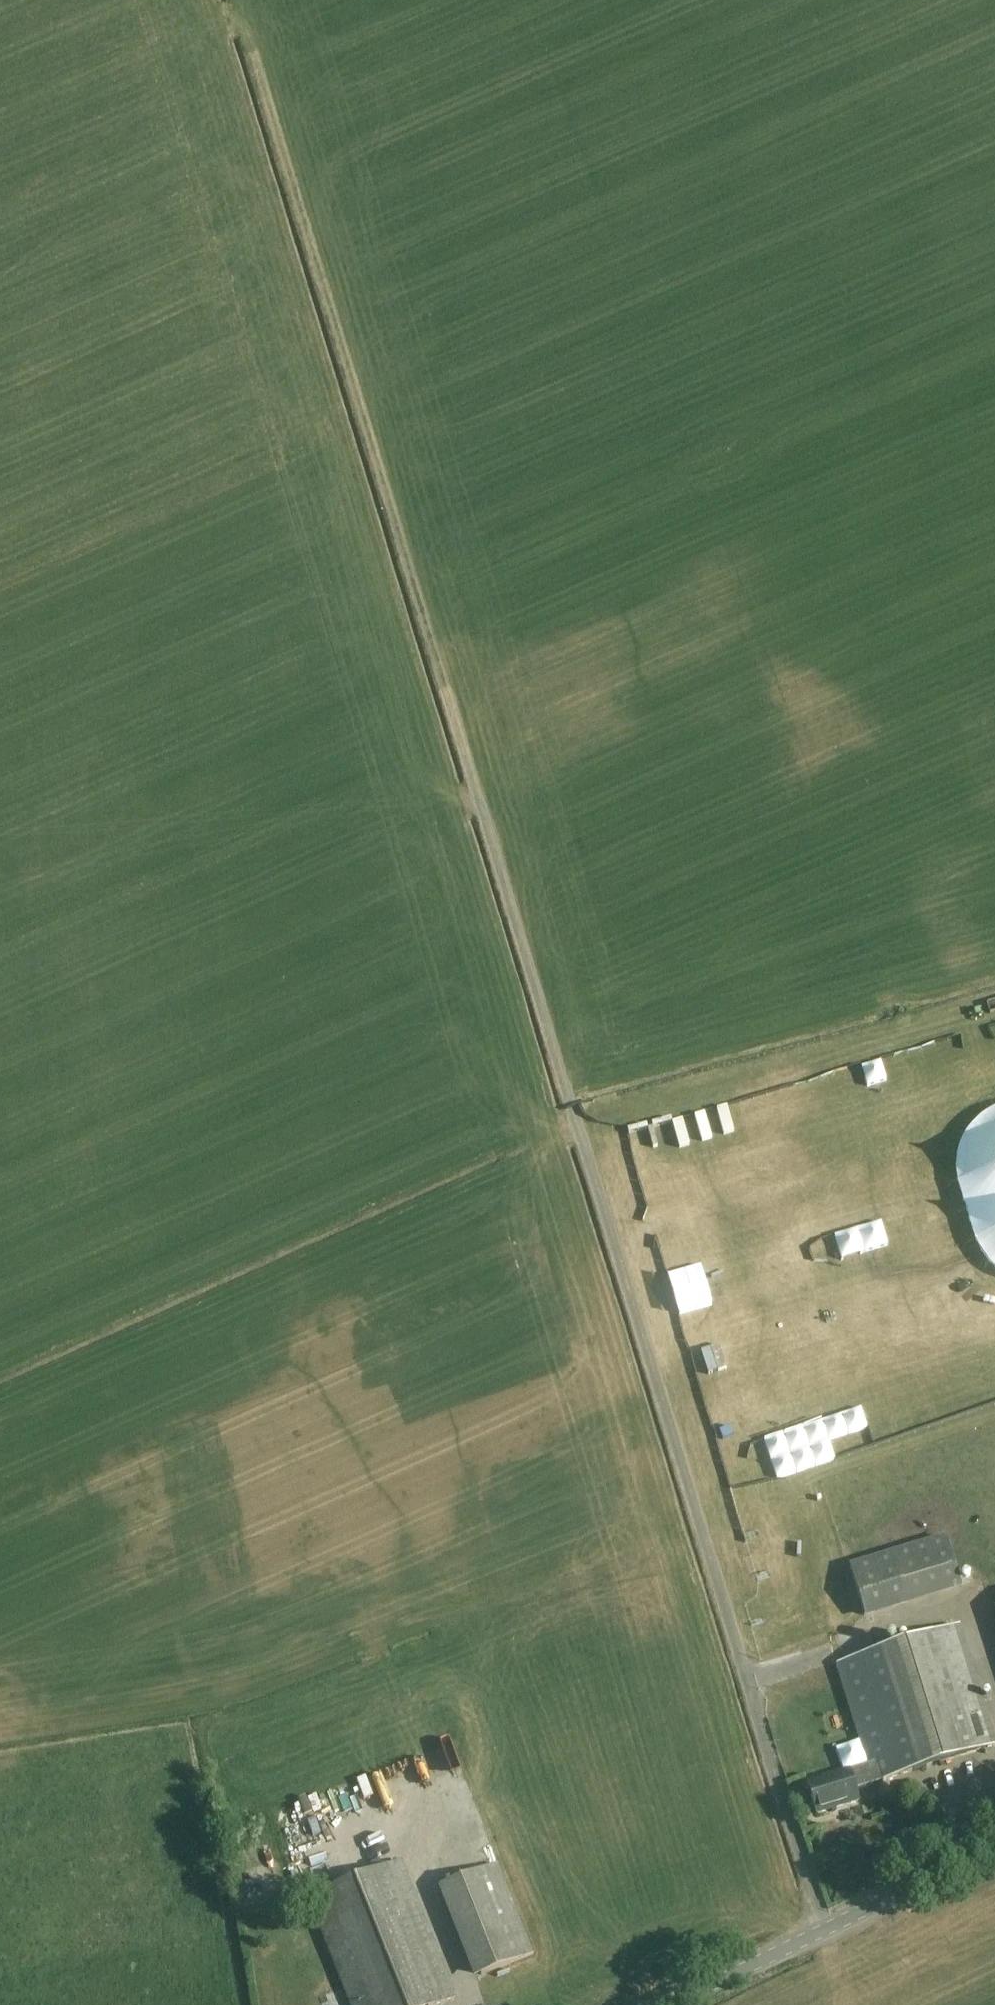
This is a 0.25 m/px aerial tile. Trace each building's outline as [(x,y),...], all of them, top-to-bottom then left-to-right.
[(850,1567),(866,1619),(963,1590),(947,1537),(850,1567)] [(927,1637),(838,1665),(869,1766),(809,1785),(818,1814),(860,1801),(856,1790),(965,1756),(994,1747),(994,1738),(984,1703),(981,1704),(957,1627),(927,1637)] [(377,1794),(387,1791),(383,1775),(373,1778),(377,1794)] [(307,1838),(338,1828),(335,1817),(303,1827),(307,1838)] [(402,1863),(309,1899),(351,2004),(439,2004),(456,1998),(402,1863)] [(499,1864),(439,1888),(475,1980),(534,1956),(499,1864)]
